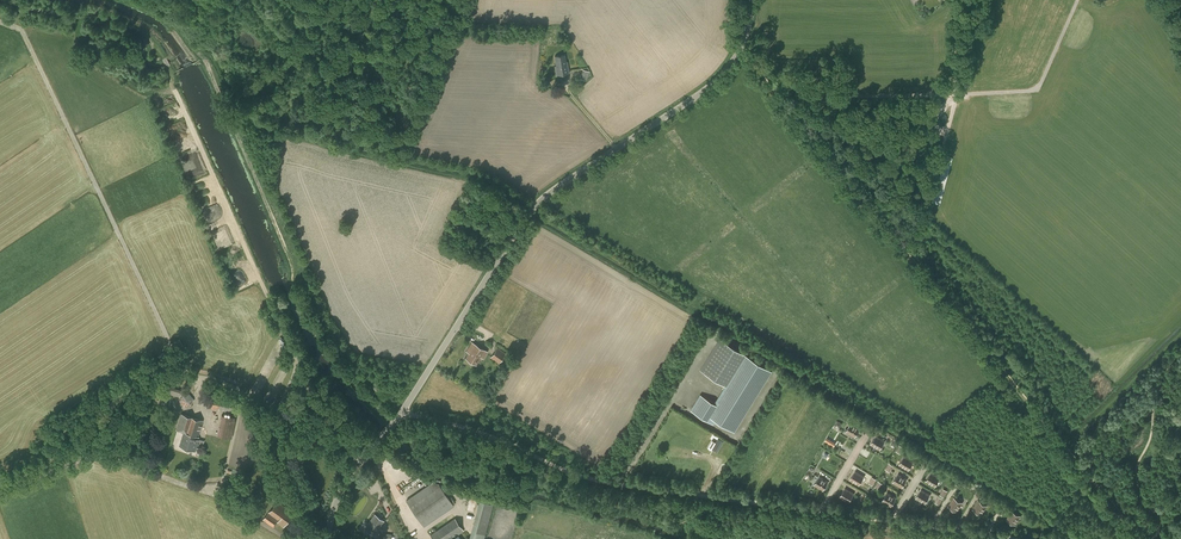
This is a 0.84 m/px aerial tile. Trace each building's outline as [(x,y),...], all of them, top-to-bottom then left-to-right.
[(565,55),(555,56),(556,66),(555,66),(556,75),(569,73),(567,61),(566,61),(565,55)] [(582,68),(579,78),(588,80),(590,70),(582,68)] [(174,341),(177,348),(183,345),(180,339),(174,341)] [(711,417),(716,420),(734,431),(739,422),(740,422),(772,371),(725,342),(705,373),(726,385),(714,403),(718,406),(711,417)] [(465,358),(476,365),(481,357),(483,358),(488,351),(474,343),(465,358)] [(497,347),(490,357),(499,363),(506,353),(497,347)] [(164,352),(158,356),(164,363),(169,359),(164,352)] [(281,369),(276,379),(280,381),(279,383),(282,385),(288,372),(281,369)] [(156,382),(154,389),(179,397),(181,390),(156,382)] [(233,399),(209,394),(206,407),(218,410),(219,408),(223,409),(223,410),(224,411),(231,412),(232,406),(233,399)] [(718,406),(714,403),(701,395),(691,409),(691,410),(713,424),(716,420),(711,417),(718,406)] [(181,413),(175,430),(183,433),(179,445),(195,450),(199,437),(198,436),(203,420),(181,413)] [(217,435),(232,438),(236,417),(221,414),(217,435)] [(848,431),(856,436),(861,428),(852,423),(848,431)] [(711,437),(706,446),(710,449),(710,448),(716,452),(723,440),(717,436),(715,440),(711,437)] [(883,441),(874,436),(869,444),(878,449),(883,441)] [(827,437),(825,441),(834,446),(836,443),(827,437)] [(848,438),(843,449),(851,453),(857,442),(848,438)] [(904,448),(899,445),(896,451),(900,454),(904,448)] [(905,464),(914,469),(918,461),(910,456),(905,464)] [(864,476),(856,471),(851,479),(859,484),(864,476)] [(925,481),(933,486),(938,477),(930,472),(925,481)] [(894,483),(902,488),(907,480),(899,475),(894,483)] [(829,482),(821,477),(816,485),(824,490),(829,482)] [(955,483),(961,487),(964,483),(958,479),(955,483)] [(406,500),(411,507),(424,526),(453,506),(438,483),(433,482),(406,500)] [(939,495),(944,497),(948,491),(943,488),(939,495)] [(836,497),(845,502),(850,494),(841,489),(836,497)] [(919,490),(914,499),(923,504),(928,495),(919,490)] [(883,502),(892,507),(896,498),(888,493),(883,502)] [(935,502),(939,505),(943,499),(938,496),(935,502)] [(294,513),(278,500),(263,519),(274,527),(277,522),(283,527),(294,513)] [(959,505),(951,500),(946,508),(954,513),(959,505)] [(469,538),(484,538),(493,504),(479,501),(469,538)] [(978,501),(973,509),(981,514),(986,506),(978,501)] [(999,509),(1005,513),(1007,508),(1001,505),(999,509)] [(1012,511),(1007,519),(1015,524),(1020,516),(1012,511)] [(375,515),(366,528),(373,534),(383,520),(375,515)] [(433,538),(447,538),(457,532),(459,536),(464,531),(455,518),(430,535),(433,538)]
